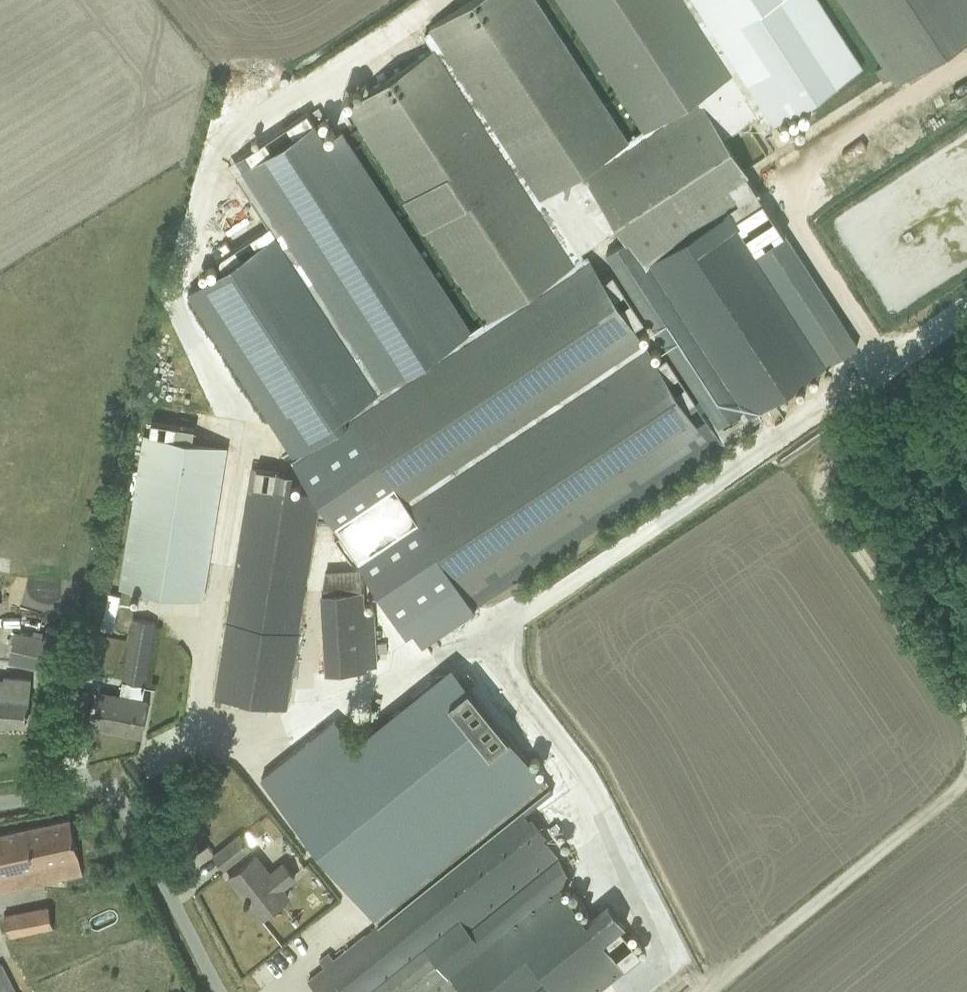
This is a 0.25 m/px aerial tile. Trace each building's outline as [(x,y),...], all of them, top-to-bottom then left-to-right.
[(421,33),(432,50),(534,203),(628,138),(537,0),(470,0),(421,33)] [(641,129),(727,69),(684,0),(557,0),(641,129)] [(727,69),(756,116),(766,129),(863,68),(820,0),(684,0),(727,69)] [(882,64),(875,69),(883,81),(890,77),(895,84),(966,37),(966,0),(840,0),(882,64)] [(432,50),(347,106),(487,321),(574,263),(541,214),(534,203),(432,50)] [(628,138),(534,203),(541,214),(574,263),(582,258),(578,251),(597,240),(606,234),(603,229),(616,221),(628,240),(646,268),(647,267),(759,196),(760,195),(724,138),(756,116),(727,69),(641,129),(628,138)] [(237,179),(257,209),(350,148),(340,132),(326,141),(306,111),(232,159),(243,175),(237,179)] [(350,148),(257,209),(268,227),(274,235),(289,259),(296,254),(316,285),(309,290),(377,394),(471,333),(350,148)] [(606,234),(597,240),(605,254),(624,282),(707,410),(717,425),(740,410),(745,418),(757,410),(828,364),(828,363),(856,345),(781,230),(759,196),(647,267),(646,268),(628,240),(616,221),(603,229),(606,234)] [(223,268),(187,292),(294,456),(351,419),(349,416),(348,414),(377,394),(309,290),(316,285),(296,254),(289,259),(274,235),(268,227),(218,260),(223,268)] [(351,419),(294,456),(319,495),(407,630),(413,627),(422,640),(726,440),(761,417),(757,410),(745,418),(740,410),(717,425),(707,410),(695,418),(588,255),(583,259),(575,264),(487,322),(471,333),(377,394),(348,414),(349,416),(351,419)] [(123,564),(120,584),(202,597),(206,577),(226,448),(191,443),(193,428),(151,422),(149,436),(143,435),(123,564)] [(216,696),(215,704),(220,705),(221,697),(285,707),(289,688),(319,495),(288,490),(291,474),(251,468),(249,484),(218,676),(215,696),(216,696)] [(324,570),(321,593),(326,673),(366,670),(366,666),(375,666),(373,643),(372,626),(364,626),(360,568),(324,570)] [(155,621),(133,617),(119,696),(99,692),(94,722),(115,726),(114,730),(140,735),(146,701),(142,700),(145,685),(144,684),(155,621)] [(10,662),(55,672),(62,641),(52,639),(17,631),(10,662)] [(378,924),(521,809),(549,786),(468,686),(475,681),(467,671),(461,676),(454,669),(357,747),(335,719),(261,779),(378,924)] [(2,725),(2,721),(26,724),(27,713),(28,713),(31,678),(1,676),(1,677),(0,677),(0,724),(2,725)] [(90,696),(76,693),(70,727),(84,729),(90,696)] [(306,979),(317,991),(594,991),(624,968),(638,957),(641,954),(619,927),(625,923),(610,905),(609,905),(587,922),(567,897),(558,886),(569,878),(558,857),(521,809),(378,924),(335,960),(328,951),(327,951),(318,959),(323,966),(306,979)] [(82,872),(70,819),(0,834),(0,890),(82,872)] [(214,855),(224,867),(249,847),(239,835),(214,855)] [(257,854),(244,864),(228,877),(260,917),(291,894),(285,886),(297,877),(283,859),(269,870),(257,854)] [(4,915),(9,938),(53,927),(48,905),(4,915)] [(1,964),(0,964),(0,991),(15,991),(1,964)]
